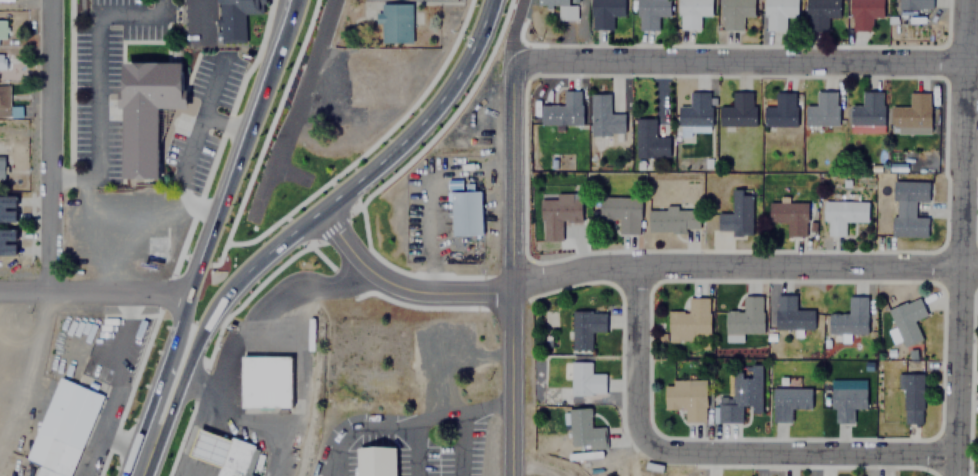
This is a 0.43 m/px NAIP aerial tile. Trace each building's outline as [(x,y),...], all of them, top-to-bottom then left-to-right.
[(217,41),(244,41),(243,13),(262,13),(262,0),(216,0),(217,41)] [(567,5),(567,0),(537,0),(537,6),(556,6),(556,20),(575,20),(575,5),(567,5)] [(590,29),(611,29),(611,17),(623,17),(623,0),(590,0),(590,29)] [(656,16),(669,16),(669,0),(636,0),(636,29),(656,29),(656,16)] [(699,16),(711,16),(711,0),(677,0),(677,29),(699,29),(699,16)] [(742,16),(753,16),(753,0),(720,0),(721,28),(742,28),(742,16)] [(763,30),(784,30),(784,17),(797,17),(797,0),(763,0),(763,30)] [(826,18),(839,18),(839,0),(806,0),(806,31),(826,31),(826,18)] [(870,17),(882,17),(882,0),(850,0),(850,30),(870,30),(870,17)] [(897,9),(932,9),(932,0),(897,0),(897,9)] [(411,42),(411,3),(379,3),(379,42),(411,42)] [(10,46),(10,36),(7,36),(7,19),(0,19),(0,46),(10,46)] [(158,176),(123,176),(124,61),(183,61),(183,90),(187,90),(186,107),(158,107),(158,176)] [(19,116),(19,106),(8,106),(8,84),(0,84),(0,116),(19,116)] [(581,123),(581,89),(562,89),(562,103),(539,103),(539,123),(581,123)] [(882,125),(883,90),(861,89),(861,104),(850,104),(849,125),(882,125)] [(677,105),(677,126),(710,126),(710,90),(688,90),(688,105),(677,105)] [(718,106),(718,125),(754,125),(754,90),(731,90),(731,106),(718,106)] [(804,124),(836,124),(836,90),(816,90),(816,104),(804,104),(804,124)] [(763,106),(763,126),(795,126),(795,91),(774,91),(774,106),(763,106)] [(891,133),(929,133),(929,91),(908,91),(908,105),(891,105),(891,133)] [(589,134),(622,134),(622,111),(609,111),(609,92),(589,92),(589,134)] [(668,135),(654,135),(654,117),(633,117),(633,156),(668,156),(668,135)] [(480,189),(473,189),(473,179),(446,179),(446,234),(481,233),(480,189)] [(892,235),(927,236),(927,216),(914,215),(915,200),(928,200),(928,179),(892,179),(892,235)] [(731,211),(716,211),(716,229),(731,229),(731,234),(751,234),(751,188),(731,188),(731,211)] [(539,195),(540,239),(561,239),(560,221),(580,221),(580,194),(539,195)] [(16,220),(16,195),(0,195),(0,221),(16,220)] [(639,195),(599,195),(599,218),(619,218),(619,233),(639,233),(639,195)] [(867,221),(867,200),(823,200),(823,235),(844,235),(844,221),(867,221)] [(806,201),(768,201),(768,222),(785,222),(785,236),(806,236),(806,201)] [(647,207),(647,231),(698,231),(698,207),(647,207)] [(0,228),(0,254),(16,254),(16,228),(0,228)] [(813,309),(795,309),(795,294),(776,294),(776,329),(813,329),(813,309)] [(762,295),(742,295),(742,310),(724,310),(724,335),(741,335),(741,333),(762,332),(762,295)] [(867,332),(867,296),(847,296),(847,311),(828,311),(828,332),(867,332)] [(667,310),(667,341),(692,342),(692,336),(708,336),(709,297),(687,297),(687,310),(667,310)] [(888,307),(901,346),(921,340),(914,319),(926,315),(920,297),(888,307)] [(590,349),(590,331),(605,331),(605,310),(570,310),(570,349),(590,349)] [(289,407),(241,407),(241,351),(289,350),(289,407)] [(590,360),(569,360),(569,394),(604,394),(604,373),(590,373),(590,360)] [(761,410),(761,364),(748,364),(748,371),(732,370),(732,397),(716,396),(716,410),(714,410),(714,421),(741,421),(741,409),(761,410)] [(921,424),(921,373),(901,373),(901,424),(921,424)] [(102,395),(68,475),(35,475),(40,464),(25,458),(58,377),(102,395)] [(663,408),(684,408),(684,421),(705,422),(705,379),(663,379),(663,408)] [(865,379),(830,379),(831,422),(852,422),(852,408),(866,407),(865,379)] [(811,408),(811,387),(771,387),(771,421),(790,421),(790,408),(811,408)] [(590,408),(568,408),(569,449),(604,448),(603,427),(591,427),(590,408)] [(198,427),(230,439),(220,466),(187,454),(198,427)] [(216,475),(243,475),(255,444),(232,436),(230,439),(220,466),(216,475)] [(398,444),(398,475),(359,475),(359,444),(398,444)]
